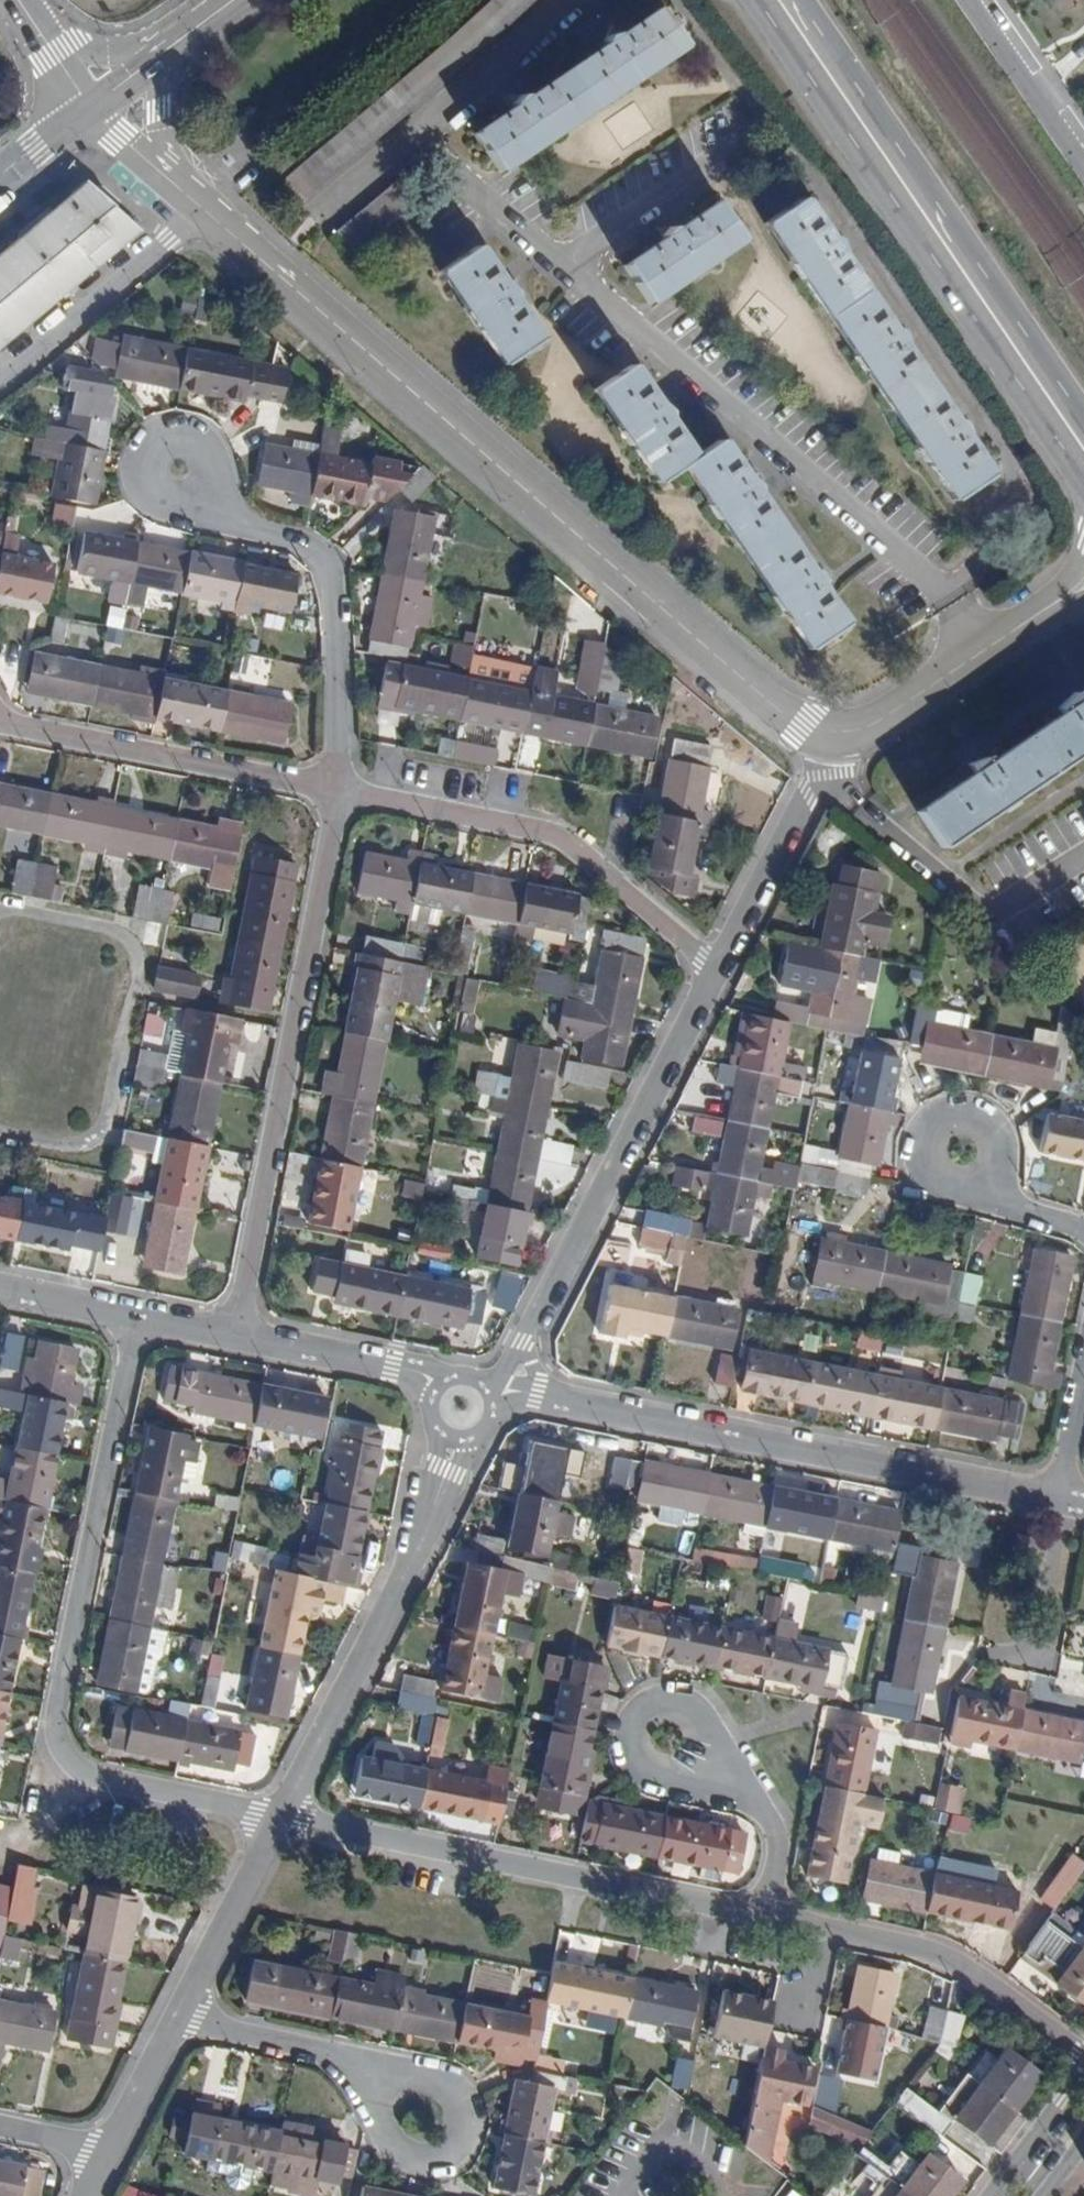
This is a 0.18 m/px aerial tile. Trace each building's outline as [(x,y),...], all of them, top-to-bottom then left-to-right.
[(304,199),(531,0),(488,0),(285,179),(304,199)] [(475,129),(503,171),(684,47),(657,5),(475,129)] [(337,230),(356,253),(423,198),(404,174),(337,230)] [(85,181),(46,214),(93,269),(141,230),(85,181)] [(952,498),(989,473),(803,199),(766,225),(952,498)] [(625,262),(652,303),(742,242),(714,201),(625,262)] [(0,253),(0,265),(27,296),(41,313),(93,269),(46,214),(0,253)] [(503,363),(541,338),(479,248),(442,272),(503,363)] [(41,313),(27,296),(0,265),(0,347),(41,313)] [(136,380),(180,389),(187,349),(123,336),(122,343),(97,338),(93,355),(101,365),(138,373),(136,380)] [(226,393),(266,401),(273,366),(187,349),(180,389),(224,398),(226,393)] [(45,441),(102,452),(114,388),(101,372),(68,366),(64,390),(74,392),(67,430),(48,427),(45,441)] [(266,401),(281,404),(289,369),(273,366),(266,401)] [(808,646),(844,622),(722,440),(694,458),(632,366),(597,390),(659,482),(684,465),(808,646)] [(371,467),(336,460),(342,429),(324,426),(321,444),(312,487),(321,489),(320,496),(366,506),(367,497),(388,501),(400,489),(420,469),(372,459),(371,467)] [(310,495),(312,487),(321,444),(296,439),(294,452),(267,445),(259,484),(310,495)] [(55,498),(92,505),(102,452),(45,441),(39,440),(36,455),(62,460),(55,498)] [(400,489),(413,501),(437,477),(423,466),(420,469),(400,489)] [(54,501),(53,524),(76,525),(78,503),(54,501)] [(384,575),(421,582),(434,517),(402,511),(398,534),(393,532),(384,575)] [(47,554),(55,555),(59,535),(52,534),(47,554)] [(127,604),(132,582),(139,544),(125,542),(84,534),(77,572),(116,580),(112,601),(127,604)] [(125,542),(139,544),(141,537),(127,534),(125,542)] [(55,555),(67,558),(71,538),(59,535),(55,555)] [(10,556),(13,542),(2,540),(0,551),(0,553),(10,556)] [(149,586),(184,592),(192,554),(139,544),(132,582),(127,604),(145,607),(149,586)] [(47,604),(54,565),(10,556),(0,553),(0,595),(47,604)] [(228,592),(237,594),(243,564),(192,554),(184,592),(223,600),(227,601),(228,592)] [(253,606),(289,613),(297,574),(243,564),(237,594),(234,611),(251,614),(253,606)] [(412,624),(426,627),(433,599),(418,595),(421,582),(384,575),(375,619),(380,620),(375,641),(370,640),(368,653),(382,656),(394,658),(395,653),(406,655),(412,624)] [(222,609),(234,611),(237,594),(228,592),(227,601),(223,600),(222,609)] [(124,644),(125,607),(109,606),(108,643),(124,644)] [(51,641),(63,644),(68,619),(56,616),(51,641)] [(590,688),(598,689),(605,656),(607,645),(586,640),(578,682),(590,684),(590,688)] [(476,646),(463,643),(458,666),(471,668),(473,658),(476,646)] [(365,667),(380,670),(382,656),(368,653),(365,667)] [(49,697),(93,705),(100,667),(36,654),(29,686),(51,690),(49,697)] [(598,689),(617,693),(624,660),(605,656),(598,689)] [(469,680),(533,693),(537,671),(473,658),(471,668),(469,680)] [(379,702),(461,719),(469,680),(403,667),(387,664),(379,702)] [(157,719),(158,713),(165,680),(100,667),(93,705),(135,714),(134,720),(156,725),(157,719)] [(545,736),(587,744),(595,706),(554,698),(559,673),(537,669),(537,671),(533,693),(526,725),(547,729),(545,736)] [(178,724),(220,732),(227,693),(165,680),(158,713),(179,717),(178,724)] [(505,721),(526,725),(533,693),(469,680),(461,719),(503,727),(505,721)] [(942,848),(1083,752),(1083,699),(1083,700),(1075,690),(1058,708),(1063,715),(992,762),(988,755),(966,765),(972,774),(919,812),(942,848)] [(264,733),(284,737),(291,705),(227,693),(220,732),(262,740),(264,733)] [(587,744),(650,757),(658,718),(595,706),(587,744)] [(157,719),(178,724),(179,717),(158,713),(157,719)] [(535,764),(541,735),(527,733),(522,762),(535,764)] [(699,821),(701,810),(715,747),(676,740),(662,802),(669,804),(667,815),(699,821)] [(454,757),(494,766),(498,749),(457,741),(454,757)] [(43,833),(50,796),(0,785),(0,824),(43,833)] [(105,846),(107,840),(113,808),(97,805),(50,796),(43,833),(84,842),(105,846)] [(97,805),(113,808),(115,800),(100,796),(97,805)] [(127,851),(168,859),(176,821),(113,808),(107,840),(129,844),(127,851)] [(699,821),(707,823),(710,811),(701,810),(699,821)] [(694,878),(687,876),(696,835),(699,821),(667,815),(660,813),(647,872),(669,891),(690,896),(694,878)] [(210,885),(231,889),(242,835),(176,821),(168,859),(214,868),(210,885)] [(696,835),(705,837),(707,823),(699,821),(696,835)] [(125,858),(127,851),(129,844),(107,840),(105,846),(104,854),(125,858)] [(82,850),(104,854),(105,846),(84,842),(82,850)] [(412,913),(414,904),(421,866),(424,854),(413,852),(410,864),(368,855),(360,893),(400,900),(398,910),(412,913)] [(421,866),(438,870),(440,857),(424,854),(421,866)] [(226,1003),(267,1011),(296,864),(255,857),(231,978),(226,1003)] [(414,904),(466,914),(474,877),(438,870),(421,866),(414,904)] [(13,894),(29,897),(35,870),(19,867),(13,894)] [(889,916),(871,912),(875,892),(880,893),(884,875),(847,867),(843,885),(837,883),(824,948),(861,956),(864,942),(882,945),(889,916)] [(29,897),(56,903),(60,885),(49,883),(50,874),(35,870),(29,897)] [(510,916),(521,918),(527,887),(474,877),(466,914),(509,923),(510,916)] [(134,918),(156,923),(162,891),(142,886),(134,918)] [(572,940),(585,942),(593,900),(527,887),(521,918),(520,925),(573,935),(572,940)] [(156,923),(166,925),(173,893),(162,891),(156,923)] [(191,926),(217,932),(220,919),(194,914),(191,926)] [(463,927),(518,937),(520,925),(521,918),(510,916),(509,923),(466,914),(463,927)] [(567,998),(630,1011),(644,938),(609,931),(597,986),(571,981),(567,998)] [(364,955),(401,963),(405,945),(368,937),(364,955)] [(868,1001),(853,998),(857,979),(874,983),(879,960),(861,956),(824,948),(812,1007),(778,1000),(774,1017),(790,1020),(861,1034),(868,1001)] [(357,991),(362,993),(367,971),(361,970),(364,955),(359,954),(351,990),(357,991)] [(348,1033),(384,1041),(393,999),(399,971),(426,977),(428,968),(401,963),(364,955),(361,970),(367,971),(362,993),(357,991),(348,1033)] [(153,988),(194,997),(198,978),(157,970),(153,988)] [(393,999),(421,1005),(426,977),(399,971),(393,999)] [(566,998),(567,998),(571,981),(537,974),(534,991),(566,998)] [(219,1002),(226,1003),(231,978),(225,976),(219,1002)] [(462,1002),(476,1005),(481,980),(467,977),(462,1002)] [(582,1058),(619,1065),(630,1011),(567,998),(566,998),(559,1032),(585,1038),(582,1058)] [(460,1009),(474,1012),(476,1005),(462,1002),(460,1009)] [(943,1065),(985,1074),(994,1036),(968,1030),(971,1013),(939,1006),(938,1010),(920,1006),(912,1045),(924,1047),(922,1054),(944,1059),(943,1065)] [(1029,1076),(1063,1083),(1076,1018),(1063,1007),(1057,1032),(1036,1028),(1032,1044),(994,1036),(985,1074),(1028,1083),(1029,1076)] [(181,1076),(220,1084),(228,1042),(237,1044),(241,1022),(186,1010),(181,1032),(189,1034),(181,1076)] [(805,1065),(782,1060),(790,1020),(774,1017),(753,1012),(743,1056),(736,1055),(733,1066),(801,1080),(805,1065)] [(341,1098),(371,1104),(384,1041),(348,1033),(340,1074),(338,1082),(327,1080),(324,1095),(341,1098)] [(898,1100),(891,1099),(899,1059),(898,1059),(901,1043),(866,1036),(854,1094),(843,1091),(841,1101),(858,1105),(889,1112),(896,1113),(898,1100)] [(495,1097),(546,1108),(557,1054),(520,1046),(513,1079),(481,1073),(477,1093),(495,1097)] [(137,1066),(165,1072),(168,1056),(140,1051),(137,1066)] [(564,1081),(602,1089),(605,1070),(568,1062),(564,1081)] [(730,1121),(768,1129),(776,1092),(799,1098),(798,1103),(812,1106),(817,1083),(801,1080),(733,1066),(722,1064),(718,1083),(737,1087),(730,1121)] [(134,1083),(161,1089),(165,1072),(137,1066),(134,1083)] [(327,1080),(338,1082),(340,1074),(329,1072),(327,1080)] [(175,1141),(207,1147),(220,1084),(181,1076),(172,1118),(179,1119),(175,1141)] [(569,1146),(540,1140),(546,1108),(495,1097),(492,1112),(506,1115),(498,1153),(565,1167),(569,1146)] [(322,1159),(359,1167),(371,1104),(341,1098),(337,1119),(330,1118),(322,1159)] [(697,1115),(724,1120),(727,1106),(700,1101),(697,1115)] [(874,1163),(878,1164),(887,1124),(889,1112),(858,1105),(856,1115),(850,1114),(842,1152),(805,1145),(801,1163),(871,1177),(874,1163)] [(1050,1111),(1042,1152),(1083,1161),(1083,1119),(1050,1111)] [(887,1124),(899,1127),(901,1114),(896,1113),(889,1112),(887,1124)] [(694,1132),(720,1137),(724,1123),(697,1117),(694,1132)] [(796,1189),(798,1181),(800,1169),(775,1165),(773,1173),(759,1170),(768,1129),(730,1121),(719,1173),(757,1181),(796,1189)] [(121,1147),(153,1154),(157,1137),(124,1130),(121,1147)] [(156,1203),(195,1211),(207,1147),(175,1141),(168,1139),(156,1203)] [(493,1207),(525,1214),(532,1179),(561,1185),(565,1167),(498,1153),(489,1196),(495,1197),(493,1207)] [(316,1224),(346,1230),(359,1167),(322,1159),(313,1202),(320,1203),(316,1224)] [(798,1181),(867,1196),(871,1177),(801,1163),(800,1169),(798,1181)] [(709,1226),(746,1234),(757,1181),(719,1173),(708,1171),(704,1189),(716,1192),(709,1226)] [(422,1202),(424,1194),(426,1184),(408,1180),(404,1198),(422,1202)] [(10,1199),(24,1202),(26,1189),(13,1186),(10,1199)] [(453,1197),(466,1200),(468,1189),(456,1187),(453,1197)] [(24,1202),(36,1204),(39,1191),(26,1189),(24,1202)] [(16,1241),(24,1202),(10,1199),(0,1197),(0,1238),(16,1241)] [(71,1245),(86,1248),(93,1216),(36,1204),(24,1202),(16,1241),(69,1252),(71,1245)] [(310,1223),(316,1224),(320,1203),(313,1202),(310,1223)] [(150,1269),(182,1276),(195,1211),(156,1203),(148,1246),(155,1248),(150,1269)] [(477,1257),(514,1265),(525,1214),(493,1207),(491,1218),(485,1217),(477,1257)] [(645,1228),(687,1237),(691,1220),(649,1211),(645,1228)] [(98,1260),(114,1264),(121,1229),(105,1226),(98,1260)] [(671,1249),(684,1252),(687,1237),(645,1228),(641,1246),(670,1252),(671,1249)] [(836,1282),(877,1291),(884,1252),(848,1245),(850,1235),(828,1231),(826,1240),(823,1240),(815,1278),(836,1282)] [(1022,1315),(1059,1322),(1073,1256),(1043,1250),(1038,1274),(1031,1272),(1022,1315)] [(964,1272),(950,1269),(951,1266),(884,1252),(877,1291),(920,1300),(957,1308),(958,1302),(964,1275),(964,1272)] [(345,1266),(364,1270),(366,1259),(347,1256),(345,1266)] [(355,1307),(399,1315),(407,1279),(364,1270),(345,1266),(318,1261),(312,1293),(355,1301),(355,1307)] [(958,1302),(976,1305),(981,1279),(964,1275),(958,1302)] [(814,1285),(834,1290),(836,1282),(815,1278),(814,1285)] [(480,1325),(486,1294),(407,1279),(399,1315),(441,1323),(442,1318),(480,1325)] [(624,1327),(667,1336),(674,1298),(611,1285),(605,1317),(625,1321),(624,1327)] [(712,1338),(733,1343),(739,1311),(735,1310),(716,1306),(674,1298),(667,1336),(711,1345),(712,1338)] [(716,1306),(735,1310),(737,1302),(718,1298),(716,1306)] [(918,1311),(955,1318),(957,1308),(920,1300),(918,1311)] [(955,1318),(973,1322),(976,1305),(958,1302),(957,1308),(955,1318)] [(1045,1386),(1049,1371),(1059,1322),(1022,1315),(1009,1379),(1045,1386)] [(17,1371),(24,1339),(6,1335),(0,1366),(0,1367),(17,1371)] [(862,1348),(880,1351),(882,1339),(864,1335),(862,1348)] [(743,1389),(807,1402),(815,1364),(777,1356),(780,1341),(758,1337),(755,1352),(750,1351),(743,1389)] [(66,1403),(69,1391),(77,1350),(38,1342),(30,1381),(22,1380),(19,1393),(66,1403)] [(716,1383),(733,1387),(738,1358),(722,1355),(716,1383)] [(807,1402),(869,1414),(877,1376),(815,1364),(807,1402)] [(255,1424),(262,1385),(181,1369),(170,1367),(164,1399),(191,1404),(189,1416),(212,1421),(214,1416),(255,1424)] [(1045,1386),(1059,1389),(1062,1374),(1049,1371),(1045,1386)] [(869,1414),(934,1427),(941,1389),(877,1376),(869,1414)] [(263,1427),(320,1438),(327,1398),(262,1385),(255,1424),(250,1446),(258,1448),(263,1427)] [(63,1422),(66,1403),(19,1393),(0,1389),(0,1409),(24,1414),(17,1448),(56,1456),(63,1422)] [(999,1435),(1037,1443),(1044,1410),(941,1389),(934,1427),(998,1440),(999,1435)] [(77,1406),(78,1406),(81,1394),(69,1391),(66,1403),(77,1406)] [(63,1422),(73,1423),(77,1406),(66,1403),(63,1422)] [(326,1505),(364,1513),(381,1431),(349,1425),(346,1440),(332,1438),(327,1460),(335,1462),(326,1505)] [(146,1450),(151,1451),(155,1430),(150,1429),(146,1450)] [(179,1479),(195,1482),(199,1463),(196,1462),(200,1445),(187,1442),(188,1437),(155,1430),(151,1451),(146,1450),(137,1493),(175,1501),(179,1479)] [(525,1496),(555,1502),(566,1448),(531,1440),(522,1484),(527,1486),(525,1496)] [(8,1468),(12,1447),(0,1444),(0,1466),(8,1468)] [(5,1501),(45,1510),(56,1456),(17,1448),(8,1487),(5,1501)] [(610,1484),(626,1487),(631,1461),(615,1458),(610,1484)] [(682,1511),(701,1515),(709,1476),(644,1463),(636,1503),(661,1507),(682,1511)] [(763,1538),(766,1527),(773,1489),(758,1486),(760,1478),(750,1475),(748,1484),(709,1476),(701,1515),(745,1523),(744,1534),(763,1538)] [(5,1501),(8,1487),(0,1485),(0,1500),(5,1501)] [(766,1527),(830,1539),(837,1501),(773,1489),(766,1527)] [(129,1559),(162,1566),(175,1501),(137,1493),(128,1537),(133,1538),(129,1559)] [(213,1508),(238,1513),(240,1499),(216,1494),(213,1508)] [(578,1573),(581,1559),(555,1553),(554,1556),(545,1554),(549,1532),(568,1536),(572,1516),(553,1512),(555,1502),(525,1496),(524,1506),(518,1504),(509,1547),(524,1550),(521,1561),(551,1567),(578,1573)] [(32,1575),(45,1510),(5,1501),(0,1500),(0,1518),(2,1519),(0,1530),(0,1569),(32,1575)] [(873,1548),(893,1551),(900,1514),(837,1501),(830,1539),(873,1548)] [(362,1574),(352,1573),(364,1513),(326,1505),(319,1541),(304,1538),(296,1577),(343,1587),(358,1590),(362,1574)] [(659,1518),(680,1523),(682,1511),(661,1507),(659,1518)] [(474,1551),(501,1557),(504,1540),(478,1535),(474,1551)] [(231,1564),(268,1572),(272,1549),(236,1542),(231,1564)] [(904,1621),(944,1629),(959,1548),(928,1542),(925,1558),(918,1557),(913,1578),(904,1621)] [(622,1546),(618,1570),(634,1573),(638,1549),(622,1546)] [(692,1561),(757,1573),(759,1560),(695,1547),(692,1561)] [(871,1556),(891,1559),(893,1551),(873,1548),(871,1556)] [(903,1577),(913,1578),(918,1557),(908,1555),(903,1577)] [(520,1579),(548,1584),(551,1567),(521,1561),(506,1558),(503,1572),(473,1565),(469,1587),(463,1585),(454,1626),(492,1633),(500,1591),(516,1595),(520,1579)] [(149,1628),(154,1607),(162,1566),(129,1559),(125,1579),(120,1578),(111,1620),(149,1628)] [(757,1573),(789,1580),(792,1566),(759,1560),(757,1573)] [(463,1585),(469,1587),(473,1565),(467,1563),(463,1585)] [(154,1607),(170,1610),(177,1569),(162,1566),(154,1607)] [(548,1584),(575,1590),(578,1573),(551,1567),(548,1584)] [(18,1641),(32,1575),(0,1569),(0,1637),(18,1641)] [(275,1573),(273,1583),(259,1650),(298,1658),(307,1613),(318,1615),(322,1599),(340,1603),(343,1587),(296,1577),(275,1573)] [(705,1589),(727,1593),(730,1577),(709,1573),(705,1589)] [(591,1577),(588,1589),(612,1594),(615,1582),(591,1577)] [(857,1608),(881,1613),(884,1598),(860,1593),(857,1608)] [(764,1618),(778,1621),(783,1600),(769,1598),(764,1618)] [(655,1616),(669,1619),(672,1608),(658,1605),(655,1616)] [(653,1647),(663,1649),(669,1619),(655,1616),(616,1608),(609,1644),(651,1653),(653,1647)] [(662,1656),(714,1666),(722,1629),(681,1621),(669,1619),(663,1649),(662,1656)] [(168,1632),(149,1628),(111,1620),(102,1663),(108,1664),(103,1686),(146,1694),(152,1690),(157,1661),(163,1658),(168,1632)] [(774,1640),(795,1644),(799,1625),(778,1621),(774,1640)] [(920,1691),(931,1693),(944,1629),(904,1621),(891,1684),(878,1682),(873,1705),(862,1703),(860,1714),(907,1723),(913,1724),(920,1691)] [(501,1676),(484,1672),(492,1633),(454,1626),(441,1689),(479,1697),(480,1692),(497,1696),(501,1676)] [(714,1666),(767,1677),(774,1640),(722,1629),(714,1666)] [(8,1694),(18,1641),(0,1637),(0,1692),(8,1694)] [(209,1659),(210,1654),(212,1643),(196,1640),(193,1656),(209,1659)] [(767,1677),(840,1692),(848,1655),(795,1644),(774,1640),(767,1677)] [(246,1713),(285,1722),(298,1658),(259,1650),(246,1713)] [(200,1707),(212,1710),(223,1657),(210,1654),(209,1659),(200,1707)] [(562,1682),(568,1683),(573,1661),(557,1657),(552,1680),(562,1682)] [(553,1724),(591,1732),(605,1667),(573,1661),(568,1683),(562,1682),(553,1724)] [(401,1692),(433,1699),(436,1681),(404,1674),(401,1692)] [(417,1748),(429,1750),(439,1700),(433,1699),(401,1692),(397,1709),(424,1715),(417,1748)] [(972,1741),(1013,1750),(1021,1711),(1025,1695),(1010,1692),(1007,1708),(957,1698),(949,1736),(952,1745),(970,1749),(972,1741)] [(123,1749),(178,1760),(187,1720),(190,1705),(172,1702),(169,1717),(116,1706),(109,1739),(125,1742),(123,1749)] [(1058,1752),(1077,1755),(1083,1724),(1079,1722),(1059,1718),(1021,1711),(1013,1750),(1056,1759),(1058,1752)] [(1059,1718),(1079,1722),(1080,1717),(1060,1713),(1059,1718)] [(235,1766),(248,1768),(255,1735),(187,1720),(178,1760),(234,1772),(235,1766)] [(904,1739),(936,1746),(940,1730),(913,1724),(907,1723),(904,1739)] [(544,1811),(574,1817),(591,1732),(553,1724),(540,1788),(549,1790),(544,1811)] [(824,1787),(862,1795),(875,1731),(844,1725),(839,1746),(833,1744),(824,1787)] [(375,1800),(417,1809),(425,1768),(385,1760),(387,1747),(370,1743),(368,1757),(363,1756),(357,1789),(376,1793),(375,1800)] [(1056,1759),(1076,1763),(1077,1755),(1058,1752),(1056,1759)] [(501,1819),(505,1798),(511,1771),(492,1768),(489,1781),(425,1768),(417,1809),(461,1817),(462,1810),(483,1815),(501,1819)] [(884,1799),(862,1795),(824,1787),(806,1875),(844,1882),(856,1820),(878,1825),(884,1799)] [(535,1809),(544,1811),(549,1790),(540,1788),(535,1809)] [(355,1796),(375,1800),(376,1793),(357,1789),(355,1796)] [(954,1810),(974,1815),(977,1801),(957,1797),(954,1810)] [(501,1821),(510,1823),(515,1800),(505,1798),(501,1819),(501,1821)] [(582,1840),(662,1857),(670,1819),(590,1802),(582,1840)] [(461,1817),(482,1822),(483,1815),(462,1810),(461,1817)] [(746,1834),(724,1830),(726,1822),(709,1819),(708,1827),(670,1819),(662,1857),(700,1865),(699,1876),(718,1880),(720,1870),(729,1871),(738,1873),(744,1840),(746,1834)] [(738,1873),(752,1876),(758,1843),(744,1840),(738,1873)] [(876,1862),(898,1866),(900,1854),(879,1850),(876,1862)] [(1071,1854),(1039,1900),(1053,1910),(1083,1868),(1083,1867),(1083,1864),(1071,1854)] [(941,1858),(938,1874),(929,1914),(969,1923),(971,1915),(1012,1923),(1018,1891),(995,1886),(999,1870),(941,1858)] [(929,1914),(938,1874),(898,1866),(876,1862),(871,1861),(864,1895),(884,1899),(883,1905),(929,1914)] [(6,1918),(30,1923),(33,1903),(27,1901),(34,1867),(16,1864),(12,1888),(6,1918)] [(718,1880),(727,1882),(729,1871),(720,1870),(718,1880)] [(3,1936),(6,1918),(12,1888),(0,1886),(0,1948),(3,1936)] [(86,1954),(123,1962),(130,1926),(134,1904),(136,1897),(98,1890),(86,1954)] [(130,1926),(140,1927),(144,1906),(134,1904),(130,1926)] [(1075,1929),(1052,1911),(1046,1920),(1063,1933),(1069,1938),(1081,1947),(1083,1949),(1083,1917),(1075,1929)] [(1021,1955),(1038,1968),(1063,1933),(1046,1920),(1021,1955)] [(328,1959),(341,1962),(347,1933),(334,1930),(328,1959)] [(341,1962),(355,1965),(360,1936),(347,1933),(341,1962)] [(18,1963),(23,1941),(3,1936),(0,1948),(0,1950),(0,1959),(18,1963)] [(1051,1963),(1063,1972),(1081,1947),(1069,1938),(1051,1963)] [(1083,2006),(1083,1949),(1081,1947),(1063,1972),(1054,1984),(1083,2006)] [(105,2051),(114,2005),(123,1962),(86,1954),(68,2043),(105,2051)] [(582,2008),(625,2017),(633,1978),(554,1961),(546,2001),(559,2003),(582,2008)] [(244,2001),(329,2019),(337,1978),(252,1962),(244,2001)] [(884,2029),(887,2015),(895,1974),(858,1965),(846,2021),(884,2029)] [(374,2020),(395,2024),(402,1991),(405,1977),(375,1972),(372,1985),(337,1978),(329,2019),(373,2027),(374,2020)] [(673,2027),(688,2030),(697,1991),(633,1978),(625,2017),(673,2027)] [(772,1999),(722,1989),(713,2035),(763,2045),(772,1999)] [(415,2035),(456,2044),(465,2004),(402,1991),(395,2024),(416,2029),(415,2035)] [(521,2053),(534,2056),(545,2003),(532,2001),(529,2017),(465,2004),(456,2044),(495,2051),(493,2061),(515,2065),(517,2057),(519,2057),(521,2053)] [(46,2052),(54,2013),(0,2002),(0,2042),(46,2052)] [(105,2051),(113,2053),(122,2007),(114,2005),(105,2051)] [(922,2036),(938,2040),(946,2011),(930,2007),(922,2036)] [(947,2060),(957,2043),(965,2016),(946,2011),(938,2040),(935,2051),(947,2060)] [(884,2029),(895,2031),(898,2018),(887,2015),(884,2029)] [(836,2074),(873,2081),(884,2029),(846,2021),(840,2019),(838,2030),(845,2031),(844,2037),(836,2074)] [(373,2027),(393,2032),(395,2024),(374,2020),(373,2027)] [(686,2039),(688,2030),(673,2027),(671,2036),(686,2039)] [(784,2051),(763,2045),(763,2050),(762,2057),(751,2108),(750,2110),(743,2145),(766,2163),(779,2100),(807,2106),(815,2068),(781,2061),(784,2051)] [(966,2074),(1013,2109),(1039,2074),(1005,2047),(997,2058),(985,2049),(966,2074)] [(686,2090),(689,2077),(693,2062),(676,2059),(670,2086),(686,2090)] [(555,2090),(574,2094),(577,2079),(532,2070),(528,2085),(515,2082),(504,2134),(544,2142),(555,2090)] [(1000,2153),(1025,2119),(1013,2109),(966,2074),(959,2083),(971,2092),(949,2121),(952,2123),(955,2119),(1000,2153)] [(812,2105),(836,2116),(843,2083),(818,2077),(812,2105)] [(937,2112),(949,2121),(971,2092),(959,2083),(937,2112)] [(952,2123),(949,2121),(937,2112),(905,2088),(894,2102),(941,2137),(952,2123)] [(251,2168),(272,2173),(280,2135),(217,2121),(221,2105),(194,2100),(183,2154),(206,2159),(203,2171),(223,2176),(222,2180),(228,2188),(234,2192),(245,2187),(249,2183),(251,2168)] [(836,2116),(812,2105),(807,2123),(860,2147),(862,2144),(871,2132),(836,2116)] [(339,2181),(345,2151),(346,2148),(328,2145),(330,2139),(323,2137),(324,2133),(282,2124),(280,2135),(272,2173),(270,2186),(290,2190),(290,2194),(297,2195),(313,2195),(317,2177),(339,2181)] [(528,2195),(532,2195),(544,2142),(504,2134),(493,2188),(528,2195)] [(909,2195),(949,2195),(961,2180),(928,2154),(919,2166),(906,2157),(896,2170),(862,2144),(860,2147),(853,2155),(867,2164),(909,2195)] [(967,2175),(975,2163),(950,2144),(942,2156),(967,2175)] [(339,2181),(352,2184),(358,2153),(345,2151),(339,2181)] [(43,2170),(0,2162),(0,2195),(38,2195),(43,2170)] [(867,2164),(861,2172),(878,2186),(869,2195),(909,2195),(867,2164)] [(364,2186),(362,2195),(412,2195),(364,2186)]
